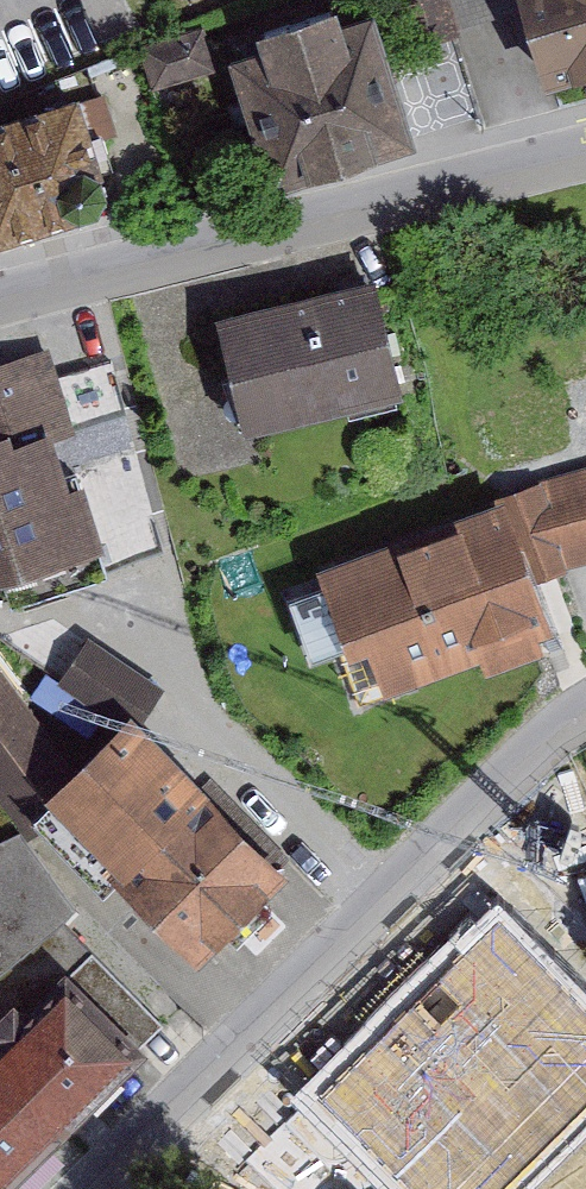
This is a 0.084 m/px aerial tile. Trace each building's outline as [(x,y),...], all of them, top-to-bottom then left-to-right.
[(270,186),(416,139),(374,7),(342,18),(336,0),(333,0),(255,25),(260,43),(228,53),(270,186)] [(406,47),(460,33),(459,26),(523,6),(522,0),(391,0),(406,47)] [(546,85),(585,74),(585,0),(522,0),(523,6),(546,85)] [(215,68),(202,23),(142,41),(156,86),(215,68)] [(0,115),(0,241),(115,205),(79,90),(0,115)] [(376,275),(216,314),(245,430),(405,391),(376,275)] [(1,571),(12,602),(109,570),(99,539),(105,537),(85,475),(69,480),(54,434),(78,427),(50,342),(0,358),(0,571),(1,571)] [(504,494),(536,578),(585,564),(585,468),(504,494)] [(394,537),(317,567),(346,646),(340,648),(359,702),(481,657),(486,671),(544,648),(538,635),(554,627),(536,578),(504,494),(454,513),(457,521),(397,544),(394,537)] [(91,634),(61,680),(119,720),(132,707),(145,720),(167,689),(91,634)] [(26,839),(45,828),(34,817),(53,798),(45,790),(78,762),(0,667),(0,803),(19,830),(26,839)] [(145,720),(132,707),(119,720),(78,762),(46,791),(53,798),(34,817),(45,828),(106,890),(119,878),(202,961),(292,870),(145,720)] [(65,964),(72,971),(93,951),(63,919),(78,908),(26,839),(19,830),(0,803),(0,1029),(65,964)] [(321,1101),(407,1188),(509,1188),(585,1113),(585,1010),(501,924),(321,1101)] [(93,951),(72,971),(143,1042),(162,1022),(93,951)] [(148,1046),(143,1042),(72,971),(65,964),(0,1029),(0,1188),(4,1188),(148,1046)]
